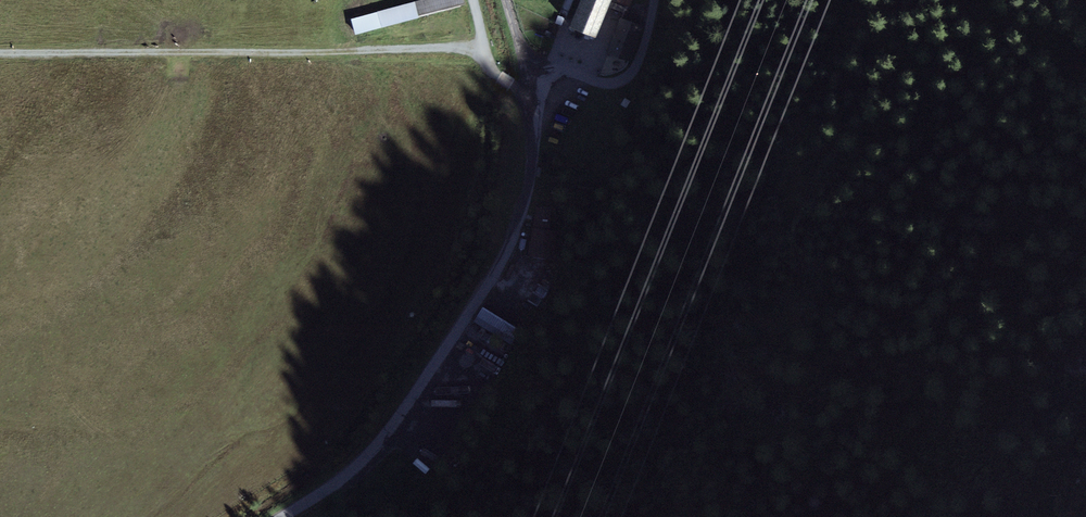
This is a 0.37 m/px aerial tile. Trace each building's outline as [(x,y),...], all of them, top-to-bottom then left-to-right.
[(416,18),(463,5),(462,0),(425,0),(412,3),(416,18)] [(570,27),(596,38),(611,0),(580,0),(570,27)] [(412,3),(349,20),(353,34),(416,18),(412,3)] [(607,53),(629,62),(643,26),(620,18),(607,53)] [(626,108),(630,101),(624,98),(620,105),(626,108)]
